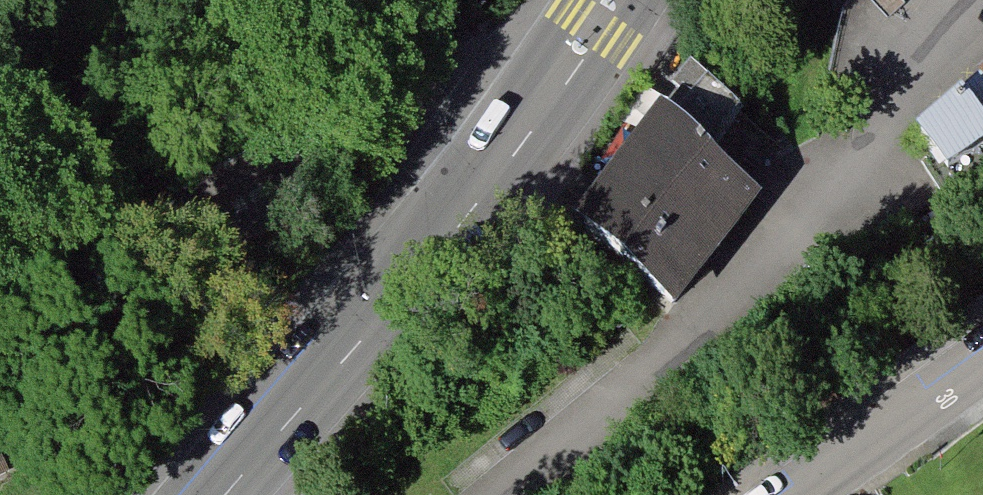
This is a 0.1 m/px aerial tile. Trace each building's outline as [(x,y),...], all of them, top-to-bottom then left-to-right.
[(966,86),(982,108),(982,71),(966,86)] [(966,86),(893,143),(931,191),(982,150),(982,108),(966,86)] [(749,203),(631,121),(544,246),(662,328),(749,203)] [(10,469),(0,448),(0,474),(10,469)]
